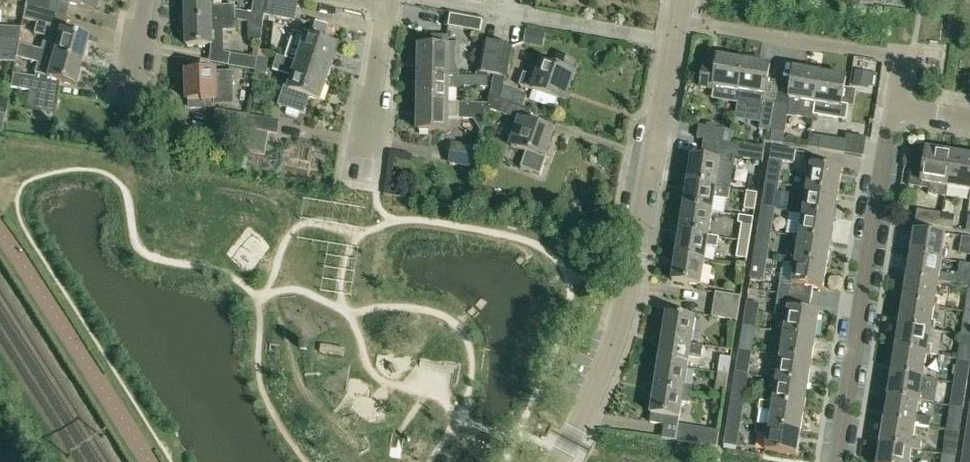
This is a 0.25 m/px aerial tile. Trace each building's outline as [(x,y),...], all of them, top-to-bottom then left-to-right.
[(26,0),(25,6),(68,18),(68,16),(66,16),(69,5),(94,11),(97,0),(26,0)] [(212,0),(185,0),(185,21),(212,20),(223,20),(236,22),(235,20),(248,22),(263,25),(264,15),(266,2),(266,0),(254,0),(252,13),(235,10),(235,6),(212,6),(212,0)] [(264,15),(295,21),(299,0),(266,0),(266,2),(264,15)] [(18,45),(80,62),(87,38),(63,32),(68,18),(25,6),(23,19),(36,23),(33,33),(44,36),(41,49),(18,43),(18,45)] [(480,33),(482,21),(450,15),(448,27),(480,33)] [(212,20),(185,21),(186,46),(211,46),(211,52),(224,54),(224,31),(236,31),(236,22),(223,20),(212,20)] [(249,41),(261,40),(263,25),(248,22),(249,41)] [(299,64),(330,74),(338,49),(322,44),(327,27),(311,23),(307,39),(299,63),(299,64)] [(18,41),(21,27),(0,26),(0,41),(18,41)] [(449,50),(448,50),(449,39),(433,38),(433,49),(421,49),(420,77),(448,77),(448,76),(449,50)] [(483,40),(476,76),(489,79),(490,79),(491,78),(491,75),(492,75),(498,43),(483,40)] [(14,63),(18,45),(18,44),(18,43),(18,41),(0,41),(0,62),(14,63)] [(513,46),(498,43),(492,75),(507,79),(513,46)] [(57,95),(59,82),(73,86),(80,62),(18,45),(16,56),(37,63),(34,73),(35,73),(34,77),(13,73),(10,87),(57,95)] [(229,66),(256,71),(258,59),(231,54),(229,66)] [(519,85),(533,90),(564,101),(574,74),(572,73),(576,62),(558,55),(554,67),(542,63),(537,77),(523,73),(519,85)] [(305,114),(310,98),(321,102),(330,74),(299,64),(299,63),(278,56),(273,69),(294,76),(291,88),(285,86),(278,105),(305,114)] [(718,56),(716,69),(704,67),(700,86),(713,89),(714,86),(738,90),(736,98),(737,98),(736,101),(737,101),(744,61),(718,56)] [(258,59),(256,71),(255,72),(267,73),(269,60),(258,58),(258,59)] [(764,102),(765,95),(770,65),(744,61),(737,101),(738,102),(738,101),(744,102),(747,106),(761,108),(764,104),(760,128),(772,130),(776,104),(764,102)] [(815,102),(820,72),(794,68),(788,106),(776,104),(772,130),(773,130),(771,140),(784,142),(788,115),(797,117),(800,100),(815,102)] [(205,109),(205,102),(214,102),(214,105),(234,104),(233,71),(218,72),(218,73),(188,74),(189,103),(189,110),(205,109)] [(820,72),(815,102),(813,114),(845,120),(848,104),(841,103),(846,77),(820,72)] [(420,103),(448,104),(448,87),(461,88),(461,87),(489,87),(489,79),(476,76),(448,76),(448,77),(420,77),(420,103)] [(546,160),(545,160),(554,133),(527,123),(531,112),(489,97),(488,105),(487,109),(499,114),(521,122),(512,148),(527,153),(522,168),(541,175),(546,160)] [(482,134),(487,109),(488,105),(448,104),(420,103),(419,132),(447,132),(447,119),(472,120),(482,134)] [(220,124),(247,129),(249,115),(216,110),(214,123),(220,124)] [(247,129),(270,133),(278,134),(280,121),(249,115),(247,129)] [(247,129),(220,124),(218,139),(244,144),(245,139),(247,129)] [(723,143),(725,130),(699,126),(697,139),(723,143)] [(268,133),(247,129),(245,139),(244,144),(243,153),(264,156),(268,133)] [(808,147),(819,149),(845,154),(847,141),(810,134),(808,147)] [(476,169),(480,148),(453,143),(449,164),(476,169)] [(763,163),(765,150),(740,146),(738,159),(763,163)] [(770,160),(782,162),(793,163),(795,151),(772,147),(770,160)] [(930,190),(931,185),(948,187),(953,153),(928,149),(926,160),(914,158),(909,186),(930,190)] [(948,187),(969,191),(969,156),(953,153),(948,187)] [(691,157),(687,183),(731,190),(733,178),(718,175),(720,162),(691,157)] [(778,185),(782,162),(770,160),(767,183),(778,185)] [(807,189),(839,194),(842,170),(811,165),(807,189)] [(731,190),(687,183),(683,207),(712,211),(714,198),(729,201),(731,190)] [(767,183),(763,207),(774,209),(778,185),(767,183)] [(835,218),(839,194),(807,189),(803,213),(835,218)] [(755,211),(758,193),(747,192),(744,209),(755,211)] [(683,207),(679,232),(708,236),(708,235),(712,211),(683,207)] [(771,233),(774,209),(763,207),(759,231),(771,233)] [(941,227),(943,214),(918,210),(916,223),(941,227)] [(803,213),(800,237),(831,241),(835,218),(803,213)] [(943,214),(941,227),(953,229),(955,217),(956,216),(943,214)] [(739,241),(750,243),(753,225),(742,224),(739,241)] [(911,254),(943,259),(947,235),(915,230),(911,254)] [(755,254),(767,256),(771,233),(759,231),(755,254)] [(720,238),(708,235),(708,236),(679,232),(676,256),(704,261),(706,246),(718,248),(720,238)] [(827,265),(831,241),(800,237),(796,260),(827,265)] [(750,243),(739,241),(737,258),(747,259),(750,243)] [(751,278),(762,280),(763,280),(763,278),(767,256),(755,254),(751,278)] [(952,276),(941,274),(943,259),(911,254),(907,278),(939,283),(950,285),(952,276)] [(704,261),(676,256),(672,281),(700,286),(704,261)] [(824,289),(827,265),(796,260),(792,284),(781,282),(779,292),(779,294),(812,299),(814,288),(824,289)] [(939,283),(907,278),(903,302),(935,307),(939,283)] [(714,304),(739,309),(741,296),(716,292),(714,304)] [(810,311),(812,299),(779,294),(775,316),(787,318),(785,332),(816,337),(820,313),(810,311)] [(744,326),(755,328),(759,304),(748,302),(744,326)] [(903,302),(900,326),(932,331),(935,307),(903,302)] [(739,309),(714,304),(712,317),(737,321),(739,309)] [(662,339),(691,344),(695,319),(666,315),(662,339)] [(755,328),(744,326),(740,350),(752,352),(755,328)] [(928,354),(932,331),(900,326),(896,349),(928,354)] [(816,337),(785,332),(781,356),(812,361),(816,337)] [(969,361),(969,337),(962,336),(959,360),(969,361)] [(691,344),(662,339),(659,363),(688,368),(691,344)] [(892,373),(924,378),(928,354),(896,349),(892,373)] [(752,352),(740,350),(736,374),(748,375),(752,352)] [(718,373),(729,374),(731,358),(721,356),(718,373)] [(777,380),(808,384),(812,361),(781,356),(781,359),(776,358),(775,366),(780,366),(777,380)] [(967,385),(969,367),(969,361),(959,360),(955,383),(967,385)] [(659,363),(655,388),(691,394),(693,387),(685,385),(688,368),(659,363)] [(726,392),(729,374),(718,373),(716,390),(726,392)] [(924,378),(892,373),(888,397),(920,402),(924,378)] [(732,398),(744,399),(748,375),(736,374),(732,398)] [(774,404),(805,408),(808,384),(777,380),(777,382),(772,381),(771,390),(776,390),(774,404)] [(951,407),(963,409),(967,385),(955,383),(951,407)] [(690,401),(691,394),(655,388),(651,413),(652,413),(650,423),(665,425),(665,424),(679,427),(677,437),(718,444),(720,431),(679,425),(680,417),(683,400),(690,401)] [(723,405),(724,397),(716,396),(714,404),(723,405)] [(931,419),(918,416),(920,402),(888,397),(885,421),(917,426),(930,428),(931,419)] [(728,421),(740,423),(744,399),(732,398),(728,421)] [(759,410),(772,413),(770,427),(758,425),(758,426),(801,432),(805,408),(774,404),(760,402),(759,410)] [(963,409),(951,407),(948,431),(960,432),(963,409)] [(740,423),(728,421),(724,445),(736,447),(740,423)] [(922,441),(914,440),(917,426),(885,421),(881,444),(913,450),(921,451),(922,441)] [(801,432),(758,426),(757,434),(768,436),(766,452),(797,457),(801,432)] [(944,454),(956,456),(960,432),(948,431),(944,454)] [(881,444),(878,461),(911,461),(913,450),(881,444)]
